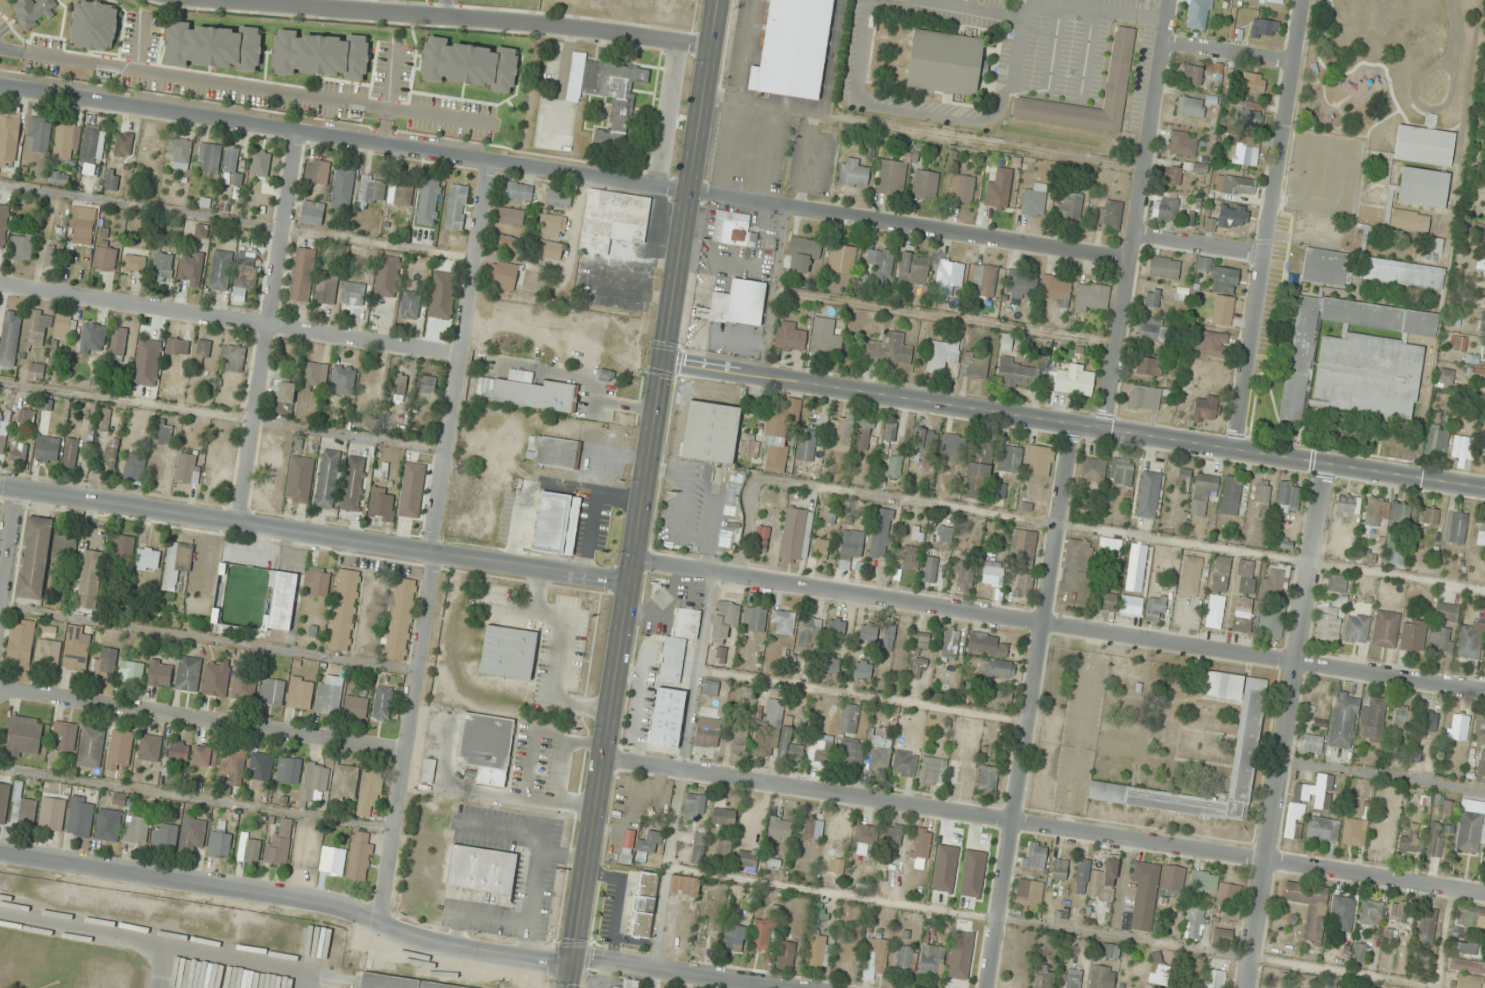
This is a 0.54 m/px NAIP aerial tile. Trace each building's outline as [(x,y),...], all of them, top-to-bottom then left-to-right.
[(36,2),(34,0),(7,0),(25,29),(60,8),(55,0),(39,0),(36,2)] [(69,45),(112,52),(120,6),(87,0),(77,0),(69,45)] [(752,66),(749,90),(820,99),(833,0),(770,0),(762,67),(752,66)] [(1213,0),(1190,0),(1185,27),(1207,31),(1213,0)] [(1278,22),(1254,17),(1250,36),(1275,40),(1278,22)] [(259,71),(263,28),(168,21),(164,64),(259,71)] [(1115,26),(1104,109),(1015,97),(1012,117),(1121,131),(1135,28),(1115,26)] [(990,61),(982,60),(985,38),(915,28),(906,87),(976,96),(979,79),(987,80),(990,61)] [(275,29),(273,73),(367,79),(370,35),(275,29)] [(513,92),(519,49),(426,36),(419,79),(513,92)] [(627,151),(636,82),(648,84),(650,69),(598,62),(586,60),(587,53),(573,51),(566,100),(581,102),(582,93),(614,97),(610,130),(596,128),(593,147),(627,151)] [(1202,77),(1222,77),(1222,65),(1205,64),(1205,61),(1184,60),(1182,84),(1202,85),(1202,77)] [(1263,92),(1267,77),(1243,72),(1240,88),(1263,92)] [(1205,99),(1178,97),(1176,115),(1204,117),(1205,99)] [(1237,106),(1234,122),(1258,127),(1262,111),(1237,106)] [(22,115),(2,112),(0,127),(0,166),(15,168),(22,115)] [(1393,159),(1450,167),(1455,133),(1436,130),(1438,115),(1429,114),(1427,128),(1399,124),(1393,159)] [(50,149),(52,119),(30,117),(28,147),(50,149)] [(81,128),(59,123),(53,156),(75,160),(81,128)] [(107,128),(87,124),(81,156),(102,159),(107,128)] [(1168,155),(1196,156),(1197,141),(1188,140),(1189,131),(1169,130),(1168,155)] [(134,133),(117,131),(115,156),(132,158),(134,133)] [(192,140),(170,137),(167,157),(175,158),(173,168),(188,170),(192,140)] [(1259,148),(1236,142),(1231,161),(1254,168),(1259,148)] [(204,163),(204,172),(219,173),(221,144),(199,143),(198,162),(204,163)] [(224,172),(236,174),(239,147),(227,146),(224,172)] [(269,176),(270,151),(255,150),(254,176),(269,176)] [(861,159),(842,157),(839,186),(868,188),(869,168),(860,168),(861,159)] [(304,182),(326,186),(331,162),(309,158),(304,182)] [(905,194),(905,161),(880,161),(880,194),(905,194)] [(1180,187),(1182,168),(1165,166),(1163,185),(1180,187)] [(1450,172),(1402,166),(1398,203),(1446,208),(1450,172)] [(351,208),(355,169),(337,167),(334,206),(351,208)] [(997,177),(989,175),(985,207),(1008,209),(1013,169),(998,167),(997,177)] [(116,191),(120,171),(108,169),(105,189),(116,191)] [(935,199),(939,173),(916,169),(912,195),(935,199)] [(49,184),(69,185),(70,174),(49,173),(49,184)] [(971,204),(975,177),(954,174),(950,200),(971,204)] [(383,204),(386,178),(362,176),(359,202),(383,204)] [(1254,195),(1255,178),(1224,176),(1223,193),(1254,195)] [(412,182),(389,182),(389,205),(412,205),(412,182)] [(506,198),(531,200),(533,184),(507,182),(506,198)] [(1044,216),(1047,184),(1026,182),(1023,214),(1044,216)] [(444,228),(463,231),(469,186),(451,183),(444,228)] [(645,243),(651,196),(588,188),(579,251),(608,255),(610,238),(645,243)] [(571,190),(547,190),(547,206),(571,206),(571,190)] [(1059,219),(1081,219),(1081,193),(1059,193),(1059,219)] [(1180,199),(1161,196),(1157,220),(1176,224),(1180,199)] [(1119,230),(1124,203),(1101,199),(1097,226),(1119,230)] [(326,204),(304,200),(301,218),(323,222),(326,204)] [(1368,224),(1385,226),(1387,205),(1370,203),(1368,224)] [(11,205),(0,204),(0,249),(6,250),(11,205)] [(1249,208),(1220,204),(1218,225),(1246,229),(1249,208)] [(96,208),(77,206),(73,243),(92,245),(96,208)] [(526,210),(501,207),(499,222),(523,226),(526,210)] [(1430,216),(1392,209),(1389,227),(1427,234),(1430,216)] [(711,241),(756,247),(758,232),(748,231),(750,214),(715,210),(711,241)] [(564,239),(567,217),(544,213),(540,235),(564,239)] [(1474,225),(1474,240),(1484,240),(1484,225),(1474,225)] [(7,259),(30,264),(35,239),(12,234),(7,259)] [(497,248),(516,251),(519,238),(500,234),(497,248)] [(822,241),(791,236),(787,258),(796,260),(794,272),(807,274),(809,261),(818,263),(822,241)] [(561,260),(564,244),(541,239),(538,256),(561,260)] [(856,247),(832,244),(829,272),(853,274),(856,247)] [(310,303),(316,249),(296,247),(290,301),(310,303)] [(890,279),(895,251),(869,247),(866,265),(875,267),(874,276),(890,279)] [(1349,253),(1306,247),(1302,281),(1345,286),(1349,253)] [(209,289),(227,291),(233,252),(215,249),(209,289)] [(170,283),(175,255),(156,251),(151,279),(170,283)] [(244,302),(247,289),(252,290),(258,254),(240,251),(232,300),(244,302)] [(903,252),(898,281),(926,286),(931,256),(903,252)] [(375,295),(397,298),(402,256),(381,253),(375,295)] [(146,256),(124,254),(122,271),(144,273),(146,256)] [(1178,279),(1180,259),(1151,256),(1149,276),(1178,279)] [(1210,265),(1211,259),(1199,257),(1197,270),(1211,273),(1208,290),(1235,294),(1239,269),(1210,265)] [(1446,268),(1365,257),(1362,279),(1443,290),(1446,268)] [(961,288),(965,264),(941,259),(934,294),(951,297),(953,286),(961,288)] [(519,266),(494,260),(488,286),(513,291),(519,266)] [(200,289),(201,264),(184,263),(183,288),(200,289)] [(995,297),(997,266),(976,264),(973,295),(995,297)] [(316,304),(335,305),(338,272),(319,271),(316,304)] [(1032,271),(1007,271),(1007,299),(1032,299),(1032,271)] [(1060,308),(1070,308),(1070,277),(1042,276),(1042,296),(1060,297),(1060,308)] [(761,326),(767,282),(732,277),(730,293),(713,291),(710,308),(697,307),(695,318),(761,326)] [(1075,312),(1085,313),(1086,303),(1108,306),(1111,286),(1079,282),(1075,312)] [(343,306),(365,306),(365,283),(343,283),(343,306)] [(1157,309),(1163,292),(1148,287),(1142,305),(1157,309)] [(400,317),(418,319),(421,293),(403,290),(400,317)] [(1212,324),(1231,326),(1234,297),(1215,295),(1212,324)] [(1322,298),(1297,295),(1281,419),(1303,422),(1317,321),(1436,337),(1439,313),(1322,298)] [(54,314),(32,308),(22,350),(30,352),(33,344),(46,347),(54,314)] [(5,309),(0,351),(0,365),(16,367),(23,311),(5,309)] [(54,339),(69,341),(72,316),(57,314),(54,339)] [(840,355),(843,335),(833,334),(835,319),(815,316),(810,350),(840,355)] [(1166,341),(1169,320),(1143,317),(1140,339),(1166,341)] [(774,346),(805,352),(809,332),(797,330),(798,323),(779,320),(774,346)] [(105,325),(83,323),(81,354),(104,355),(105,325)] [(123,362),(127,328),(113,327),(109,360),(123,362)] [(1222,358),(1227,335),(1204,330),(1199,353),(1222,358)] [(904,333),(885,331),(884,341),(867,339),(864,359),(910,365),(913,345),(903,344),(904,333)] [(1014,334),(1003,332),(1000,350),(1011,352),(1014,334)] [(1322,336),(1314,398),(1329,400),(1328,409),(1414,419),(1424,344),(1348,334),(1347,339),(1322,336)] [(1450,348),(1465,350),(1467,338),(1452,335),(1450,348)] [(166,352),(185,356),(188,341),(169,337),(166,352)] [(211,341),(197,339),(195,364),(208,366),(211,341)] [(958,363),(958,339),(929,339),(930,372),(946,371),(946,363),(958,363)] [(229,363),(227,368),(239,373),(248,350),(226,342),(219,359),(229,363)] [(990,355),(963,353),(961,377),(987,379),(990,355)] [(1161,358),(1135,358),(1135,375),(1161,375),(1161,358)] [(997,384),(1036,390),(1040,365),(1001,359),(997,384)] [(322,392),(330,367),(310,360),(302,386),(322,392)] [(28,376),(44,379),(46,364),(30,362),(28,376)] [(294,382),(288,382),(289,365),(277,365),(274,414),(293,415),(294,382)] [(1055,391),(1092,395),(1094,368),(1069,365),(1069,371),(1057,370),(1055,391)] [(339,385),(339,395),(355,395),(355,366),(334,366),(334,385),(339,385)] [(544,380),(544,385),(532,383),(533,371),(509,368),(508,380),(478,376),(475,399),(574,413),(577,384),(544,380)] [(1452,384),(1454,370),(1441,368),(1439,381),(1452,384)] [(406,373),(394,374),(395,397),(407,396),(406,373)] [(436,401),(436,376),(420,376),(420,401),(436,401)] [(355,408),(373,413),(379,389),(360,385),(355,408)] [(1160,388),(1131,385),(1129,408),(1158,411),(1160,388)] [(1195,421),(1219,421),(1219,396),(1195,396),(1195,421)] [(803,400),(787,397),(784,410),(770,407),(764,444),(769,445),(765,471),(784,474),(792,425),(798,426),(803,400)] [(732,465),(741,407),(689,399),(680,457),(732,465)] [(35,423),(35,409),(20,409),(19,422),(35,423)] [(109,409),(100,410),(101,431),(110,430),(109,409)] [(855,418),(834,414),(829,449),(850,453),(855,418)] [(856,450),(869,451),(873,418),(859,416),(856,450)] [(153,444),(169,445),(172,422),(156,420),(153,444)] [(886,443),(895,443),(897,423),(888,422),(886,443)] [(1451,428),(1432,422),(1423,451),(1441,457),(1451,428)] [(813,428),(797,431),(803,462),(819,459),(813,428)] [(936,450),(938,430),(916,428),(914,448),(936,450)] [(941,457),(962,460),(966,436),(944,433),(941,457)] [(577,470),(581,440),(538,434),(535,453),(527,452),(525,462),(577,470)] [(60,438),(38,435),(34,462),(56,465),(60,438)] [(1458,458),(1459,467),(1469,467),(1467,437),(1452,438),(1453,458),(1458,458)] [(63,467),(75,468),(79,439),(67,438),(63,467)] [(111,469),(123,442),(112,438),(101,465),(111,469)] [(30,446),(15,440),(8,459),(23,465),(30,446)] [(985,500),(992,446),(971,443),(964,497),(985,500)] [(1020,473),(1023,447),(1000,445),(998,471),(1020,473)] [(1055,449),(1029,445),(1024,473),(1051,477),(1055,449)] [(342,451),(322,448),(314,506),(334,509),(342,451)] [(146,455),(127,452),(123,482),(142,485),(146,455)] [(200,482),(200,454),(178,454),(178,482),(200,482)] [(315,458),(292,455),(286,501),(309,504),(315,458)] [(366,457),(348,455),(342,510),(360,512),(366,457)] [(887,477),(901,478),(903,456),(890,455),(887,477)] [(1135,461),(1113,457),(1109,483),(1131,486),(1135,461)] [(1104,481),(1106,460),(1083,458),(1081,479),(1104,481)] [(398,516),(419,519),(427,464),(406,461),(398,516)] [(277,494),(280,469),(265,467),(262,493),(277,494)] [(1177,487),(1189,488),(1191,470),(1179,468),(1177,487)] [(1162,473),(1141,470),(1134,516),(1156,519),(1162,473)] [(1217,476),(1196,473),(1190,514),(1210,517),(1217,476)] [(1243,478),(1226,475),(1220,513),(1237,516),(1243,478)] [(1270,481),(1255,481),(1255,504),(1270,504),(1270,481)] [(1302,483),(1280,481),(1276,512),(1298,514),(1302,483)] [(394,488),(370,488),(370,520),(394,520),(394,488)] [(572,555),(580,496),(541,491),(533,550),(572,555)] [(1336,514),(1354,516),(1356,497),(1338,495),(1336,514)] [(1388,525),(1386,499),(1365,500),(1366,526),(1388,525)] [(1412,504),(1394,502),(1391,522),(1409,524),(1412,504)] [(1440,509),(1421,507),(1419,523),(1437,526),(1440,509)] [(786,508),(780,560),(806,563),(812,511),(786,508)] [(868,556),(884,559),(894,511),(878,508),(868,556)] [(1464,544),(1468,514),(1448,511),(1443,541),(1464,544)] [(17,597),(43,600),(54,519),(28,515),(17,597)] [(954,528),(938,525),(936,541),(952,543),(954,528)] [(838,568),(848,570),(849,559),(861,561),(865,532),(843,529),(838,568)] [(1033,564),(1037,531),(1014,529),(1010,561),(1033,564)] [(133,556),(134,535),(114,535),(113,555),(133,556)] [(54,563),(77,562),(76,536),(52,537),(54,563)] [(766,551),(767,539),(759,538),(758,550),(766,551)] [(1092,543),(1070,538),(1063,566),(1085,571),(1092,543)] [(1099,562),(1119,562),(1120,539),(1099,538),(1099,562)] [(827,560),(830,540),(814,539),(812,559),(827,560)] [(163,590),(177,592),(179,571),(190,573),(194,545),(170,541),(163,590)] [(1125,590),(1141,592),(1148,543),(1132,541),(1125,590)] [(158,571),(160,549),(138,547),(136,569),(158,571)] [(917,548),(899,548),(899,571),(917,571),(917,548)] [(1406,565),(1406,548),(1388,548),(1388,565),(1406,565)] [(78,608),(97,610),(102,551),(83,550),(78,608)] [(922,583),(935,584),(938,557),(924,556),(922,583)] [(1180,596),(1199,597),(1201,557),(1182,556),(1180,596)] [(1231,558),(1215,556),(1206,626),(1221,628),(1225,594),(1227,594),(1231,558)] [(1001,587),(1004,562),(984,560),(982,585),(1001,587)] [(1254,560),(1237,560),(1237,592),(1254,592),(1254,560)] [(952,590),(971,592),(974,566),(955,564),(952,590)] [(1264,595),(1287,596),(1288,565),(1265,564),(1264,595)] [(329,568),(307,568),(307,584),(311,584),(311,595),(329,595),(329,568)] [(350,651),(361,571),(337,568),(325,648),(350,651)] [(297,573),(271,571),(269,588),(273,588),(271,614),(265,613),(263,629),(291,632),(297,573)] [(1016,598),(1032,599),(1034,574),(1018,572),(1016,598)] [(1347,576),(1328,576),(1328,593),(1347,593),(1347,576)] [(418,581),(392,577),(379,658),(405,662),(418,581)] [(664,636),(659,681),(680,684),(686,638),(698,640),(704,593),(691,591),(688,610),(678,609),(674,637),(664,636)] [(1162,623),(1167,594),(1150,591),(1145,620),(1162,623)] [(1113,611),(1115,594),(1096,592),(1094,609),(1113,611)] [(1122,613),(1141,615),(1143,597),(1123,596),(1122,613)] [(1251,631),(1252,599),(1235,598),(1234,630),(1251,631)] [(740,604),(716,601),(711,642),(726,644),(728,628),(738,630),(740,604)] [(1435,620),(1459,620),(1459,604),(1435,604),(1435,620)] [(768,610),(747,606),(742,628),(763,633),(768,610)] [(1339,642),(1342,609),(1320,607),(1317,640),(1339,642)] [(1261,632),(1283,632),(1283,608),(1261,608),(1261,632)] [(796,614),(773,609),(769,631),(792,636),(796,614)] [(1373,645),(1395,648),(1400,613),(1377,610),(1373,645)] [(1366,644),(1370,617),(1348,613),(1344,641),(1366,644)] [(797,644),(819,647),(823,619),(801,616),(797,644)] [(6,664),(30,667),(35,621),(11,618),(6,664)] [(846,620),(829,618),(827,635),(844,638),(846,620)] [(1423,651),(1426,621),(1403,620),(1401,649),(1423,651)] [(876,644),(879,625),(861,622),(859,642),(876,644)] [(87,671),(92,627),(68,624),(63,668),(87,671)] [(479,674),(531,681),(538,631),(486,624),(479,674)] [(1428,642),(1436,643),(1435,653),(1447,654),(1451,628),(1431,625),(1428,642)] [(881,647),(892,649),(897,628),(886,626),(881,647)] [(1481,627),(1459,627),(1459,658),(1481,658),(1481,627)] [(960,631),(945,629),(942,656),(956,658),(960,631)] [(930,651),(925,632),(912,635),(916,654),(930,651)] [(968,654),(1008,657),(1008,646),(998,646),(999,635),(969,633),(968,654)] [(61,641),(37,639),(36,666),(60,667),(61,641)] [(115,675),(115,648),(99,648),(99,653),(93,653),(93,675),(115,675)] [(842,657),(826,655),(824,672),(839,674),(842,657)] [(176,690),(198,693),(202,658),(179,656),(176,690)] [(870,681),(874,662),(857,658),(853,677),(870,681)] [(913,677),(922,678),(922,658),(914,658),(913,677)] [(1016,663),(984,658),(981,675),(1013,680),(1016,663)] [(173,662),(150,660),(148,685),(171,687),(173,662)] [(119,681),(142,683),(144,663),(120,661),(119,681)] [(230,668),(207,664),(202,694),(225,698),(230,668)] [(1266,679),(1202,671),(1199,695),(1243,701),(1230,801),(1091,783),(1088,801),(1248,822),(1266,679)] [(234,700),(256,698),(254,673),(232,674),(234,700)] [(339,716),(344,677),(321,674),(316,713),(339,716)] [(316,680),(292,675),(286,706),(309,711),(316,680)] [(259,701),(281,706),(286,682),(264,677),(259,701)] [(717,696),(719,682),(704,679),(702,694),(717,696)] [(1007,710),(1013,691),(985,683),(980,701),(1007,710)] [(388,722),(394,688),(378,685),(372,719),(388,722)] [(679,749),(687,691),(657,687),(649,745),(679,749)] [(1352,749),(1360,695),(1336,691),(1327,746),(1352,749)] [(368,698),(346,695),(344,716),(366,718),(368,698)] [(1359,737),(1380,740),(1386,699),(1365,696),(1359,737)] [(776,727),(781,728),(784,701),(768,699),(764,726),(757,725),(753,756),(772,758),(776,727)] [(845,705),(845,733),(858,733),(858,705),(845,705)] [(1413,710),(1395,708),(1393,730),(1411,732),(1413,710)] [(1420,731),(1435,733),(1439,713),(1424,710),(1420,731)] [(515,719),(463,711),(455,763),(478,766),(475,784),(505,788),(515,719)] [(1465,740),(1470,717),(1451,713),(1446,737),(1465,740)] [(38,758),(43,720),(11,715),(5,754),(38,758)] [(1477,716),(1473,743),(1484,744),(1484,717),(1477,716)] [(74,752),(78,725),(54,720),(50,748),(74,752)] [(694,748),(716,752),(720,726),(698,723),(694,748)] [(99,772),(106,730),(83,726),(76,769),(99,772)] [(746,751),(746,727),(732,727),(732,751),(746,751)] [(803,745),(793,745),(793,727),(781,727),(781,760),(803,760),(803,745)] [(134,733),(113,729),(107,768),(128,772),(134,733)] [(136,759),(158,763),(162,737),(140,733),(136,759)] [(1320,754),(1324,738),(1304,733),(1300,749),(1320,754)] [(810,765),(831,765),(831,736),(810,736),(810,765)] [(862,742),(843,738),(838,766),(857,770),(862,742)] [(168,760),(183,761),(185,742),(171,740),(168,760)] [(868,770),(886,773),(891,748),(873,745),(868,770)] [(215,767),(217,748),(194,746),(192,764),(215,767)] [(247,750),(223,747),(220,775),(228,776),(227,786),(241,787),(247,750)] [(1484,783),(1484,751),(1480,750),(1476,782),(1484,783)] [(247,776),(269,782),(276,757),(254,751),(247,776)] [(893,774),(915,776),(917,753),(895,751),(893,774)] [(302,759),(279,756),(277,781),(299,784),(302,759)] [(935,776),(946,776),(946,758),(922,758),(922,783),(935,783),(935,776)] [(422,782),(435,782),(436,759),(424,759),(422,782)] [(311,808),(313,792),(326,794),(330,765),(307,761),(301,807),(311,808)] [(356,801),(357,766),(334,765),(333,800),(356,801)] [(996,791),(999,768),(980,766),(978,789),(996,791)] [(356,816),(375,819),(383,773),(364,770),(356,816)] [(1334,775),(1317,773),(1316,785),(1293,782),(1286,838),(1303,840),(1307,806),(1330,809),(1334,775)] [(5,824),(11,785),(0,783),(0,824),(5,824)] [(21,798),(23,784),(16,783),(10,824),(34,827),(37,800),(21,798)] [(59,833),(67,801),(45,795),(37,827),(59,833)] [(66,834),(89,837),(95,798),(72,795),(66,834)] [(704,822),(704,795),(685,795),(685,822),(704,822)] [(1462,798),(1455,850),(1482,854),(1483,844),(1484,844),(1484,801),(1462,798)] [(735,809),(713,808),(712,824),(735,825),(735,809)] [(122,811),(99,809),(96,840),(118,842),(122,811)] [(203,852),(208,816),(184,813),(179,849),(203,852)] [(738,834),(749,836),(753,814),(743,813),(738,834)] [(147,845),(151,819),(127,815),(123,841),(147,845)] [(791,841),(793,819),(770,817),(768,839),(791,841)] [(1306,841),(1338,844),(1340,820),(1308,817),(1306,841)] [(823,838),(823,818),(805,818),(805,838),(823,838)] [(1342,845),(1364,848),(1368,820),(1345,818),(1342,845)] [(264,862),(287,865),(293,820),(282,819),(280,833),(268,832),(264,862)] [(152,846),(175,850),(179,826),(156,822),(152,846)] [(1371,849),(1394,851),(1396,826),(1374,823),(1371,849)] [(1427,855),(1438,857),(1444,824),(1432,823),(1427,855)] [(879,827),(858,824),(853,853),(874,856),(879,827)] [(1399,852),(1420,853),(1422,825),(1410,824),(1410,834),(1400,833),(1399,852)] [(691,862),(703,863),(706,828),(694,827),(691,862)] [(886,846),(900,847),(902,829),(887,827),(886,846)] [(232,832),(211,829),(208,855),(229,858),(232,832)] [(647,840),(637,839),(637,854),(655,855),(656,831),(647,830),(647,840)] [(930,858),(931,830),(916,830),(915,858),(930,858)] [(375,834),(355,831),(347,878),(367,882),(375,834)] [(261,840),(246,839),(244,860),(259,861),(261,840)] [(730,840),(719,840),(719,851),(730,851),(730,840)] [(1022,876),(1045,877),(1048,844),(1025,842),(1022,876)] [(445,887),(513,895),(518,852),(451,844),(445,887)] [(342,874),(346,849),(323,846),(320,870),(342,874)] [(736,868),(756,872),(759,853),(739,849),(736,868)] [(830,870),(839,872),(843,855),(834,853),(830,870)] [(1119,857),(1106,855),(1104,870),(1092,869),(1088,897),(1114,900),(1119,857)] [(1067,881),(1068,860),(1053,859),(1052,880),(1067,881)] [(1089,860),(1077,860),(1075,894),(1087,895),(1089,860)] [(1138,882),(1133,913),(1122,911),(1119,926),(1151,931),(1161,865),(1134,861),(1131,881),(1138,882)] [(1163,897),(1183,897),(1183,866),(1163,866),(1163,897)] [(1190,892),(1217,893),(1218,872),(1191,871),(1190,892)] [(659,876),(642,873),(639,896),(631,895),(629,909),(636,911),(632,936),(650,939),(659,876)] [(699,897),(701,878),(672,875),(670,893),(699,897)] [(1044,882),(1018,879),(1016,906),(1042,909),(1044,882)] [(1328,887),(1285,882),(1283,900),(1308,903),(1303,942),(1322,944),(1328,887)] [(1218,897),(1241,901),(1243,887),(1220,883),(1218,897)] [(1330,927),(1352,929),(1355,898),(1333,896),(1330,927)] [(1383,925),(1383,902),(1361,902),(1361,925),(1383,925)] [(1389,924),(1403,929),(1410,908),(1396,903),(1389,924)] [(1185,937),(1201,939),(1205,906),(1188,905),(1185,937)] [(1459,905),(1457,925),(1484,928),(1484,908),(1459,905)] [(1417,942),(1432,944),(1438,910),(1422,907),(1417,942)] [(772,951),(775,921),(755,919),(752,949),(772,951)] [(748,927),(733,925),(732,934),(724,933),(722,949),(744,953),(748,927)] [(1232,945),(1232,929),(1214,929),(1213,945),(1232,945)] [(806,965),(827,966),(828,936),(808,935),(806,965)] [(886,973),(889,940),(869,938),(867,971),(886,973)] [(795,942),(779,941),(778,966),(794,966),(795,942)] [(1119,959),(1119,945),(1102,943),(1101,958),(1119,959)] [(1352,960),(1366,962),(1368,945),(1354,943),(1352,960)] [(1456,943),(1456,956),(1484,956),(1484,943),(1456,943)] [(945,946),(921,945),(920,975),(944,975),(945,946)] [(913,946),(897,946),(897,968),(913,968),(913,946)] [(1428,951),(1413,953),(1415,970),(1430,968),(1428,951)] [(1169,984),(1169,964),(1160,964),(1160,952),(1150,952),(1150,984),(1169,984)] [(1484,962),(1450,958),(1449,969),(1483,973),(1484,962)] [(1114,966),(1091,966),(1091,987),(1114,987),(1114,966)] [(1036,969),(1033,987),(1053,987),(1056,972),(1036,969)] [(1081,969),(1064,969),(1064,987),(1081,987),(1081,969)] [(1226,972),(1208,969),(1205,987),(1224,987),(1226,972)] [(362,973),(360,987),(472,987),(362,973)] [(1451,987),(1480,987),(1481,978),(1454,973),(1451,987)] [(1307,987),(1315,987),(1316,976),(1302,975),(1301,987),(1307,987)] [(640,981),(625,979),(624,987),(639,987),(640,981)] [(1320,979),(1320,987),(1336,987),(1336,979),(1320,979)]
